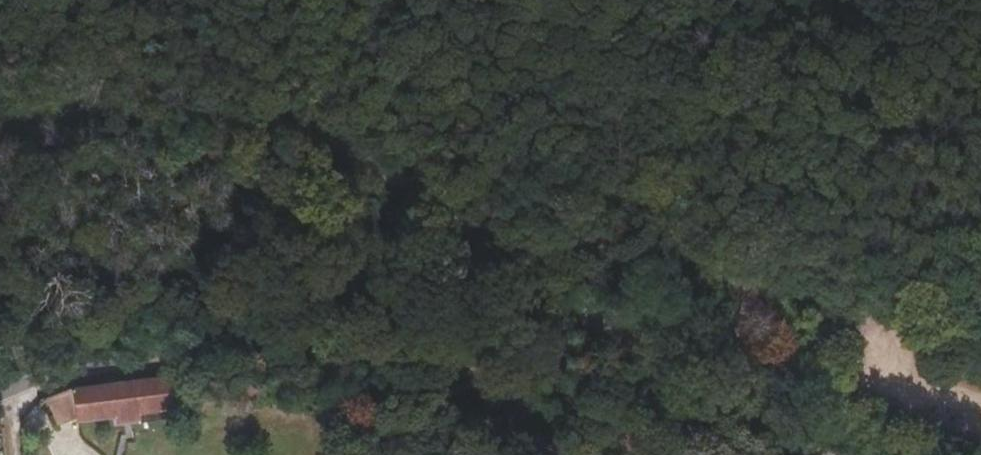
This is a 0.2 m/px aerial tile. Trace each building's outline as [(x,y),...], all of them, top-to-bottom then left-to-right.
[(68,389),(47,398),(58,425),(76,419),(76,422),(177,410),(173,376),(68,389)]
